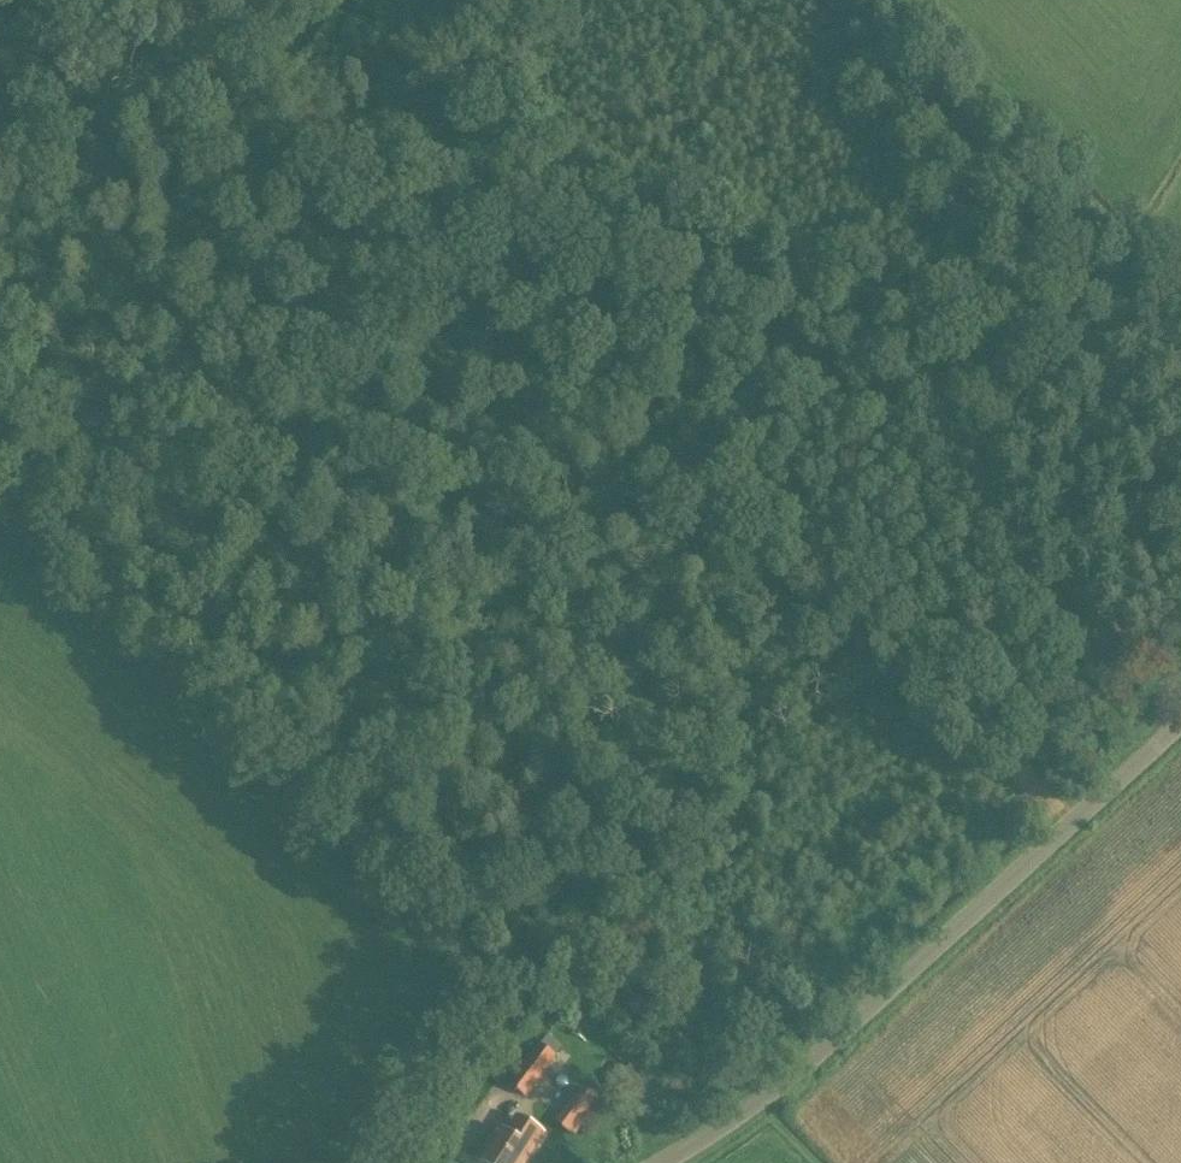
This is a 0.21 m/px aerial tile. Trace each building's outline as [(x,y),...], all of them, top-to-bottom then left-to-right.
[(498,1077),(509,1085),(508,1087),(525,1100),(556,1058),(530,1040),(516,1058),(513,1056),(498,1077)] [(579,1086),(555,1123),(575,1135),(598,1098),(579,1086)] [(510,1136),(498,1128),(477,1162),(479,1162),(525,1162),(533,1150),(543,1134),(521,1119),(510,1136)]
